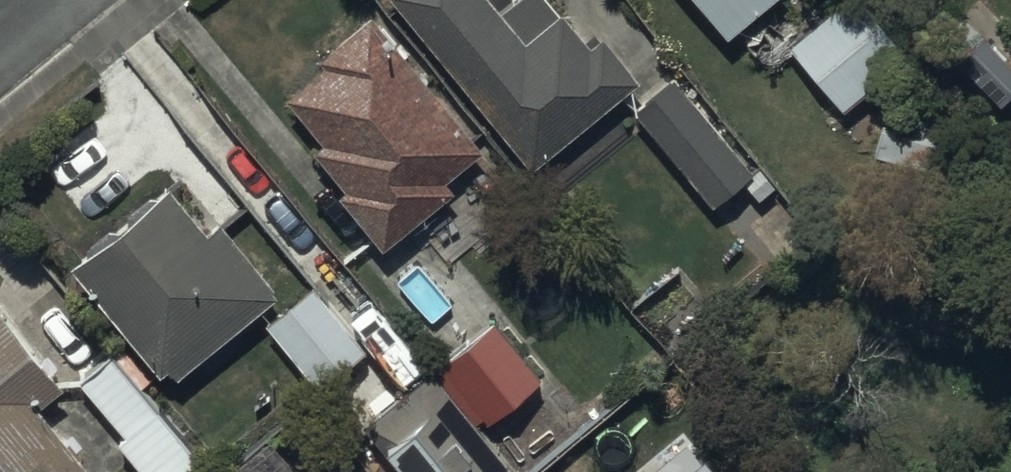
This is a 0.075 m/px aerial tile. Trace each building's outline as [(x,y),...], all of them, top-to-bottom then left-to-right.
[(529,155),(634,70),(600,29),(589,38),(557,0),(504,0),(501,3),(498,0),(402,0),(529,155)] [(725,22),(753,0),(708,0),(725,22)] [(866,0),(831,0),(788,38),(844,102),(908,47),(866,0)] [(480,137),(370,3),(317,47),(321,52),(283,83),(321,130),(312,137),(344,177),(337,183),(381,237),(451,180),(442,168),(480,137)] [(748,165),(668,71),(634,100),(716,196),(741,175),(757,194),(773,181),(755,159),(748,165)] [(67,251),(165,371),(276,280),(219,210),(206,220),(166,170),(67,251)] [(362,344),(309,280),(266,315),(319,379),(362,344)] [(90,461),(38,398),(63,377),(0,301),(0,471),(77,471),(90,461)] [(433,365),(476,413),(482,407),(486,411),(537,366),(491,314),(433,365)] [(76,372),(121,425),(113,432),(147,471),(179,471),(205,450),(153,388),(148,392),(140,384),(153,373),(120,335),(76,372)] [(513,456),(426,357),(363,412),(409,465),(401,471),(494,471),(513,456)] [(658,471),(707,471),(687,448),(658,471)]
